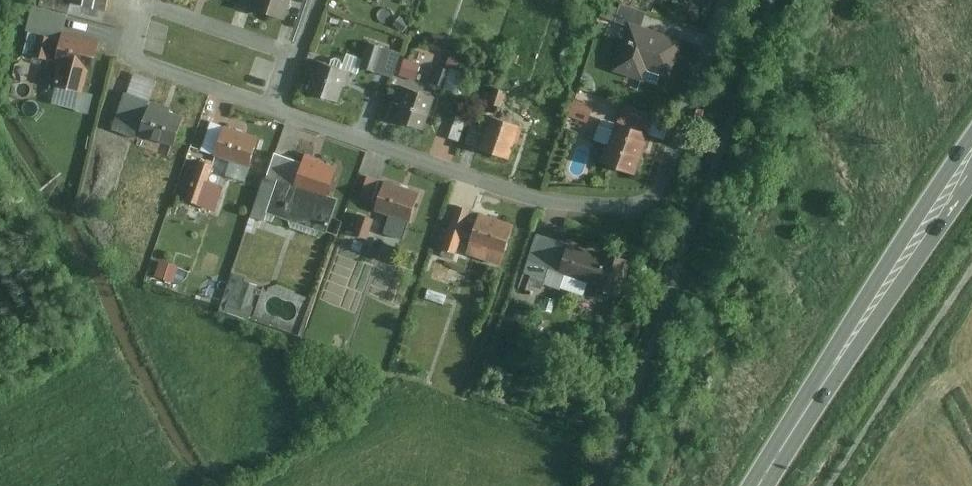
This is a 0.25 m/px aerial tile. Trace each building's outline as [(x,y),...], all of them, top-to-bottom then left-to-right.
[(111,0),(72,0),(71,6),(107,15),(111,0)] [(252,11),(285,20),(290,0),(255,0),(252,11)] [(685,44),(628,25),(612,74),(649,86),(655,67),(675,73),(685,44)] [(437,31),(432,44),(447,49),(452,36),(437,31)] [(101,41),(61,32),(53,67),(58,68),(54,88),(83,94),(88,73),(93,74),(101,41)] [(53,41),(37,37),(31,61),(47,65),(53,41)] [(401,56),(368,45),(360,69),(392,80),(401,56)] [(349,75),(319,64),(308,93),(339,105),(349,75)] [(437,101),(402,87),(395,105),(400,106),(393,123),(423,135),(437,101)] [(595,108),(575,101),(568,119),(589,126),(595,108)] [(186,123),(149,108),(137,137),(175,152),(186,123)] [(525,131),(490,118),(478,151),(513,163),(525,131)] [(260,142),(210,125),(201,152),(250,170),(260,142)] [(615,132),(600,127),(594,144),(606,148),(600,167),(637,180),(652,136),(618,125),(615,132)] [(301,165),(275,155),(265,180),(251,218),(266,224),(269,215),(326,237),(339,202),(328,198),(339,170),(304,157),(301,165)] [(213,169),(199,164),(185,202),(199,207),(213,169)] [(424,194),(367,177),(361,198),(375,203),(372,213),(415,226),(424,194)] [(518,228),(456,207),(440,252),(458,259),(460,254),(504,269),(518,228)] [(372,221),(362,218),(354,239),(365,243),(372,221)] [(630,261),(536,234),(522,282),(520,290),(540,296),(545,280),(618,301),(630,261)] [(179,269),(160,263),(154,280),(173,286),(179,269)] [(224,309),(251,319),(264,283),(237,273),(224,309)] [(447,297),(427,290),(424,299),(443,306),(447,297)]
